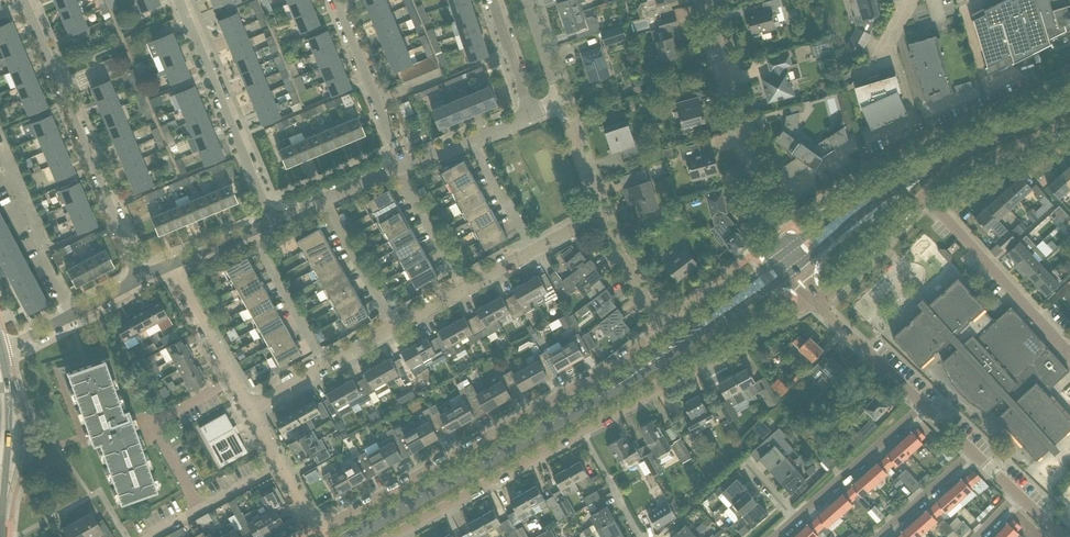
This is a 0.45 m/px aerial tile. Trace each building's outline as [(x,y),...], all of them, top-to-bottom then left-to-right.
[(75,0),(54,0),(58,9),(75,2),(75,0)] [(111,8),(117,5),(114,0),(107,0),(111,8)] [(157,0),(136,0),(141,12),(159,5),(157,0)] [(230,0),(210,0),(213,9),(230,1),(230,0)] [(308,0),(297,0),(288,3),(291,9),(284,12),(287,21),(294,18),(312,10),(308,0)] [(386,0),(384,0),(368,7),(373,20),(391,12),(386,0)] [(470,61),(488,55),(484,41),(481,42),(468,3),(471,2),(470,0),(450,0),(470,61)] [(586,0),(567,0),(558,3),(563,17),(583,10),(580,2),(586,0)] [(745,16),(747,23),(749,23),(752,36),(761,33),(762,35),(771,32),(770,30),(776,28),(774,22),(776,21),(779,20),(779,21),(785,20),(783,12),(780,13),(778,7),(781,6),(779,0),(772,0),(763,2),(766,12),(757,14),(757,13),(745,16)] [(851,11),(853,10),(860,8),(862,14),(864,21),(860,29),(871,34),(871,35),(876,24),(874,19),(874,18),(879,16),(876,4),(879,3),(878,0),(848,0),(851,11)] [(1016,0),(1013,0),(1012,0),(1004,0),(984,10),(985,14),(972,21),(974,20),(987,66),(985,67),(986,68),(988,67),(990,74),(986,76),(1021,59),(1025,58),(1031,56),(1033,56),(1016,0)] [(1051,0),(1016,0),(1033,56),(1036,54),(1040,51),(1044,47),(1052,43),(1050,43),(1049,39),(1060,33),(1051,0)] [(1068,12),(1067,6),(1067,5),(1066,5),(1065,0),(1051,0),(1060,33),(1062,39),(1069,34),(1069,12),(1068,12)] [(81,15),(75,2),(58,9),(63,22),(81,15)] [(412,3),(407,6),(409,11),(412,19),(418,16),(415,9),(412,3)] [(417,6),(421,15),(426,13),(422,4),(417,6)] [(110,18),(108,12),(105,5),(99,7),(103,15),(105,21),(110,18)] [(117,6),(117,5),(111,8),(115,18),(124,15),(119,5),(117,6)] [(255,12),(256,15),(258,20),(263,17),(260,10),(255,12)] [(318,25),(312,10),(294,18),(300,32),(318,25)] [(586,18),(583,10),(563,17),(568,32),(585,26),(588,35),(599,31),(598,29),(600,26),(597,19),(591,16),(586,18)] [(396,25),(393,18),(391,12),(373,20),(379,33),(396,25)] [(430,22),(426,13),(421,15),(424,24),(430,22)] [(86,28),(82,18),(81,15),(63,22),(69,35),(86,28)] [(236,15),(228,16),(218,21),(224,34),(241,27),(236,15)] [(423,29),(421,23),(418,16),(412,19),(415,26),(418,32),(423,29)] [(267,25),(263,17),(258,20),(261,27),(267,25)] [(675,17),(665,20),(659,21),(661,29),(666,27),(667,31),(663,32),(666,40),(657,42),(662,60),(671,57),(672,60),(678,58),(674,46),(675,45),(676,46),(679,45),(679,44),(681,44),(676,25),(677,24),(675,17)] [(113,24),(110,18),(105,21),(107,26),(113,24)] [(17,36),(11,22),(0,26),(0,43),(17,36)] [(88,27),(91,33),(103,28),(100,22),(88,27)] [(402,38),(396,25),(379,33),(384,46),(402,38)] [(622,26),(601,33),(605,45),(626,38),(622,26)] [(246,40),(241,27),(224,34),(229,47),(246,40)] [(438,42),(435,33),(433,28),(427,30),(429,35),(433,44),(438,42)] [(858,28),(848,48),(861,55),(871,35),(871,34),(860,29),(858,28)] [(326,31),(316,35),(308,39),(314,53),(332,46),(326,31)] [(171,33),(153,41),(147,43),(152,58),(159,55),(177,47),(171,33)] [(1062,39),(1060,33),(1049,39),(1050,43),(1052,43),(1062,39)] [(265,38),(269,46),(274,43),(271,35),(265,38)] [(420,37),(423,45),(429,42),(426,35),(420,37)] [(17,36),(0,43),(0,47),(4,58),(23,50),(17,36)] [(941,52),(940,37),(937,37),(936,36),(925,39),(924,38),(920,39),(920,40),(909,44),(925,100),(931,98),(932,101),(943,96),(942,95),(953,92),(941,52)] [(252,53),(249,46),(254,43),(252,37),(246,40),(229,47),(235,60),(252,53)] [(407,51),(402,38),(384,46),(390,59),(407,51)] [(809,44),(813,58),(834,52),(830,38),(809,44)] [(432,50),(429,42),(423,45),(426,52),(432,50)] [(442,50),(438,42),(433,44),(436,52),(442,50)] [(277,51),(274,43),(269,46),(272,53),(277,51)] [(338,60),(332,46),(314,53),(320,67),(338,60)] [(183,62),(177,47),(159,55),(165,69),(183,62)] [(601,48),(592,50),(582,54),(584,62),(585,61),(589,72),(588,72),(591,81),(607,76),(601,56),(603,55),(601,48)] [(29,64),(23,50),(4,58),(10,72),(29,64)] [(413,64),(407,51),(390,59),(395,72),(397,71),(403,68),(409,66),(413,64)] [(293,62),(288,52),(284,54),(288,64),(293,62)] [(257,66),(254,59),(252,53),(235,60),(240,73),(257,66)] [(443,69),(449,66),(443,53),(437,55),(443,69)] [(115,56),(103,62),(105,68),(117,63),(115,56)] [(439,68),(434,58),(434,56),(427,58),(432,70),(439,68)] [(789,56),(778,58),(768,61),(770,71),(773,70),(774,76),(762,79),(769,102),(794,95),(792,86),(793,86),(792,80),(790,81),(788,72),(784,73),(783,67),(791,65),(789,56)] [(432,70),(427,58),(421,61),(426,73),(432,70)] [(344,74),(338,60),(320,67),(325,81),(344,74)] [(426,73),(421,61),(415,63),(420,76),(426,73)] [(147,76),(141,62),(135,65),(140,78),(147,76)] [(189,76),(183,62),(165,69),(150,75),(151,79),(166,72),(171,84),(189,76)] [(285,69),(282,62),(276,64),(280,72),(285,69)] [(299,76),(293,62),(288,64),(294,78),(299,76)] [(120,69),(119,67),(117,63),(105,68),(108,74),(120,69)] [(415,63),(413,64),(409,66),(414,78),(420,76),(415,63)] [(35,79),(29,64),(10,72),(16,86),(35,79)] [(263,79),(257,66),(240,73),(245,86),(263,79)] [(414,78),(409,66),(403,68),(408,81),(414,78)] [(484,72),(482,66),(466,73),(469,78),(484,72)] [(408,81),(403,68),(397,71),(402,83),(408,81)] [(122,75),(120,69),(108,74),(110,80),(122,75)] [(288,77),(285,69),(280,72),(283,79),(288,77)] [(350,88),(344,74),(325,81),(332,96),(350,88)] [(461,75),(453,79),(455,84),(464,80),(461,75)] [(863,108),(872,127),(906,112),(897,92),(900,91),(895,76),(880,81),(879,77),(870,79),(872,83),(856,88),(862,108),(863,108)] [(138,84),(135,77),(129,79),(132,86),(138,84)] [(40,93),(35,79),(16,86),(22,100),(40,93)] [(268,92),(263,79),(245,86),(251,99),(268,92)] [(455,84),(453,79),(445,82),(444,82),(446,87),(455,84)] [(114,94),(112,91),(108,81),(91,88),(96,101),(114,94)] [(141,91),(138,84),(132,86),(136,94),(141,91)] [(440,90),(438,85),(420,92),(422,98),(440,90)] [(193,86),(183,90),(175,94),(181,108),(199,101),(193,86)] [(446,105),(433,110),(440,128),(453,122),(452,120),(464,115),(465,117),(472,115),(471,112),(483,107),(484,110),(497,104),(490,86),(446,105)] [(296,95),(293,88),(287,90),(288,93),(277,98),(279,102),(290,98),(296,95)] [(844,91),(838,93),(842,110),(848,109),(844,91)] [(273,105),(271,98),(268,92),(251,99),(256,112),(273,105)] [(422,98),(420,92),(414,95),(417,101),(423,98),(422,98)] [(47,107),(40,93),(22,100),(28,115),(47,107)] [(119,107),(114,94),(96,101),(102,114),(119,107)] [(299,103),(296,95),(290,98),(294,105),(299,103)] [(343,102),(341,97),(333,100),(336,105),(343,102)] [(698,98),(687,101),(673,105),(676,116),(680,115),(683,127),(681,128),(679,131),(680,135),(684,135),(690,133),(693,131),(692,125),(705,122),(698,98)] [(336,105),(333,100),(325,103),(327,109),(336,105)] [(205,115),(199,101),(181,108),(187,122),(205,115)] [(140,105),(143,112),(149,110),(146,103),(140,105)] [(279,118),(273,105),(256,112),(262,125),(279,118)] [(125,120),(119,107),(102,114),(107,127),(125,120)] [(317,113),(315,108),(307,111),(310,116),(317,113)] [(152,117),(149,110),(143,112),(147,120),(152,117)] [(310,116),(307,111),(299,114),(301,119),(310,116)] [(810,149),(797,140),(800,112),(786,115),(785,130),(776,141),(798,157),(783,167),(787,180),(810,165),(815,169),(823,158),(821,157),(848,140),(844,126),(810,149)] [(28,124),(22,127),(25,134),(31,131),(34,139),(38,137),(56,130),(50,115),(48,116),(32,123),(28,124)] [(211,129),(205,115),(187,122),(193,137),(211,129)] [(356,117),(343,123),(350,140),(364,135),(356,117)] [(291,124),(288,118),(281,121),(284,127),(291,124)] [(130,133),(125,120),(107,127),(113,140),(130,133)] [(284,127),(281,121),(273,125),(275,130),(284,127)] [(160,126),(163,133),(170,130),(167,123),(160,126)] [(350,140),(343,123),(330,128),(337,146),(350,140)] [(615,127),(605,130),(611,149),(612,153),(621,150),(624,158),(634,154),(640,152),(634,135),(632,136),(627,123),(615,127)] [(527,145),(530,143),(533,151),(552,144),(545,126),(523,135),(527,145)] [(337,146),(330,128),(317,134),(324,151),(337,146)] [(151,131),(154,138),(159,136),(157,129),(151,131)] [(217,143),(211,129),(193,137),(199,151),(217,143)] [(56,130),(38,137),(44,152),(62,144),(56,130)] [(135,146),(130,133),(113,140),(118,153),(135,146)] [(324,151),(317,134),(304,139),(311,157),(324,151)] [(165,149),(159,136),(154,138),(160,151),(165,149)] [(311,157),(304,139),(291,145),(298,162),(311,157)] [(223,158),(217,143),(199,151),(205,165),(223,158)] [(68,158),(62,144),(44,152),(49,166),(68,158)] [(712,151),(701,154),(698,144),(680,150),(683,161),(687,160),(693,180),(719,173),(712,151)] [(298,162),(291,145),(278,150),(285,168),(298,162)] [(118,153),(123,166),(141,159),(135,146),(118,153)] [(672,147),(663,150),(666,158),(674,156),(672,147)] [(162,156),(165,164),(170,162),(167,154),(162,156)] [(74,173),(68,158),(49,166),(55,180),(74,173)] [(146,172),(141,159),(123,166),(129,179),(146,172)] [(175,161),(181,175),(187,173),(181,159),(175,161)] [(448,182),(470,170),(464,160),(450,168),(448,164),(440,167),(443,173),(440,174),(446,183),(448,182)] [(173,169),(170,162),(165,164),(168,171),(173,169)] [(226,167),(224,162),(214,166),(207,169),(209,175),(226,167)] [(1059,176),(1069,187),(1069,166),(1059,176)] [(209,175),(207,169),(199,173),(201,178),(209,175)] [(453,192),(475,180),(470,170),(448,182),(453,192)] [(152,185),(146,172),(129,179),(134,192),(152,185)] [(629,174),(632,182),(638,180),(635,172),(629,174)] [(1021,176),(1010,187),(1021,199),(1032,188),(1021,176)] [(1059,176),(1048,186),(1059,199),(1069,189),(1069,187),(1059,176)] [(189,177),(181,180),(183,185),(191,182),(189,177)] [(60,190),(56,192),(62,207),(66,205),(84,197),(78,183),(77,183),(76,179),(70,182),(71,186),(68,187),(60,190)] [(183,185),(181,180),(173,183),(176,189),(183,185)] [(459,202),(480,189),(475,180),(453,192),(459,202)] [(649,181),(635,186),(624,189),(629,204),(638,201),(642,212),(658,207),(649,181)] [(236,202),(229,185),(216,190),(223,208),(236,202)] [(1021,199),(1010,187),(998,197),(1009,209),(1021,199)] [(162,188),(155,191),(157,196),(165,193),(162,188)] [(707,196),(706,197),(711,218),(713,217),(715,217),(717,224),(721,230),(715,235),(714,236),(722,246),(726,242),(730,247),(729,248),(731,250),(732,249),(737,255),(738,254),(739,255),(743,252),(742,250),(748,246),(742,239),(745,237),(738,227),(737,228),(734,225),(735,224),(728,215),(727,215),(726,213),(727,213),(722,193),(721,194),(719,188),(709,191),(706,192),(707,196)] [(368,214),(395,199),(390,189),(363,204),(368,214)] [(464,211),(486,199),(480,189),(459,202),(464,211)] [(223,208),(216,190),(203,196),(210,213),(223,208)] [(157,196),(155,191),(147,194),(149,199),(157,196)] [(1038,218),(1053,204),(1045,195),(1039,200),(1043,204),(1034,213),(1038,218)] [(210,213),(203,196),(190,201),(197,219),(210,213)] [(90,211),(84,197),(66,205),(69,211),(64,213),(67,221),(72,219),(90,211)] [(1009,209),(998,197),(987,207),(998,220),(1009,209)] [(376,222),(401,209),(395,199),(368,214),(374,223),(376,222)] [(469,221),(491,208),(486,199),(464,211),(469,221)] [(197,219),(190,201),(177,207),(184,224),(197,219)] [(184,224),(177,207),(169,210),(166,204),(161,206),(164,212),(171,230),(184,224)] [(1064,210),(1059,205),(1053,211),(1058,216),(1064,210)] [(1005,226),(998,220),(987,207),(975,218),(986,230),(993,224),(1002,235),(1007,230),(1004,226),(1005,226)] [(475,230),(497,218),(491,208),(469,221),(475,230)] [(384,230),(406,218),(401,209),(376,222),(382,232),(384,230)] [(55,217),(52,210),(40,216),(43,223),(55,217)] [(96,226),(90,211),(72,219),(78,233),(96,226)] [(1034,213),(1033,211),(1028,216),(1033,223),(1038,218),(1034,213)] [(171,230),(164,212),(150,218),(158,235),(171,230)] [(12,239),(1,218),(0,219),(0,256),(3,261),(0,262),(4,270),(23,260),(12,239)] [(390,240),(411,228),(406,218),(384,230),(390,240)] [(480,240),(502,228),(497,218),(475,230),(480,240)] [(1027,228),(1021,221),(1016,226),(1022,233),(1027,228)] [(57,225),(46,230),(48,236),(60,231),(57,225)] [(304,250),(326,238),(320,228),(299,240),(304,250)] [(388,253),(395,250),(417,237),(411,228),(390,240),(383,244),(388,253)] [(507,238),(502,228),(480,240),(486,250),(507,238)] [(1004,249),(1016,238),(1013,235),(1012,235),(1010,232),(998,242),(1004,249)] [(92,239),(90,234),(82,238),(84,243),(92,239)] [(454,235),(448,238),(451,243),(457,239),(454,235)] [(1017,264),(1030,252),(1036,246),(1026,235),(1007,253),(1017,263),(1017,264)] [(393,251),(388,253),(394,263),(398,260),(400,259),(422,247),(417,237),(395,250),(393,251)] [(82,238),(69,245),(73,252),(75,255),(79,253),(82,251),(80,246),(84,243),(82,238)] [(310,259),(331,247),(326,238),(304,250),(310,259)] [(952,254),(960,247),(955,242),(948,249),(952,254)] [(1027,274),(1040,262),(1046,257),(1036,246),(1030,252),(1017,264),(1017,263),(1015,266),(1024,276),(1027,274)] [(315,269),(337,257),(331,247),(310,259),(315,269)] [(406,269),(427,257),(422,247),(400,259),(406,269)] [(67,253),(64,248),(57,252),(60,257),(67,253)] [(946,249),(940,248),(939,248),(938,250),(950,263),(951,261),(952,255),(946,249)] [(96,254),(92,257),(100,273),(113,267),(104,250),(96,254)] [(697,264),(690,255),(686,250),(666,266),(677,281),(687,273),(687,272),(697,264)] [(576,284),(596,269),(597,267),(591,259),(588,261),(580,251),(566,262),(573,272),(563,281),(555,271),(549,276),(560,295),(576,284)] [(63,263),(60,257),(57,252),(52,254),(58,266),(63,263)] [(100,273),(92,257),(79,263),(88,280),(100,273)] [(230,279),(252,267),(246,257),(224,269),(230,279)] [(320,279),(342,266),(337,257),(315,269),(320,279)] [(406,269),(403,270),(408,278),(409,280),(433,266),(427,257),(406,269)] [(46,302),(34,281),(23,260),(4,270),(9,278),(11,276),(16,287),(14,288),(17,293),(19,292),(25,303),(22,304),(27,312),(46,302)] [(1036,285),(1050,273),(1040,262),(1027,274),(1036,285)] [(88,280),(79,263),(66,270),(75,287),(88,280)] [(326,288),(348,276),(342,266),(320,279),(326,288)] [(433,266),(409,280),(415,290),(422,286),(425,291),(439,284),(435,278),(438,276),(438,275),(433,266)] [(235,289),(257,276),(252,267),(230,279),(235,289)] [(602,277),(596,269),(576,284),(560,295),(563,300),(578,288),(583,295),(587,293),(592,299),(607,288),(600,279),(602,277)] [(1060,284),(1050,273),(1036,285),(1046,296),(1060,284)] [(240,298),(262,286),(257,276),(235,289),(240,298)] [(331,298),(353,286),(348,276),(326,288),(331,298)] [(555,292),(552,286),(547,276),(541,280),(538,276),(525,283),(534,299),(539,306),(557,296),(555,292)] [(1049,348),(1011,306),(995,321),(984,309),(986,307),(973,294),(972,295),(969,291),(970,291),(958,277),(946,288),(946,289),(942,293),(941,292),(909,321),(910,322),(907,325),(906,324),(893,337),(905,350),(906,349),(909,352),(908,353),(920,367),(934,354),(933,354),(936,351),(937,352),(938,351),(945,359),(942,362),(948,375),(949,378),(952,382),(954,384),(955,387),(958,390),(962,394),(964,396),(968,400),(972,403),(977,406),(982,409),(987,411),(990,408),(998,417),(997,417),(1036,460),(1069,429),(1069,418),(1046,392),(1069,371),(1049,348)] [(1069,290),(1069,280),(1068,282),(1055,294),(1060,299),(1069,290)] [(534,299),(525,283),(513,290),(516,294),(509,297),(518,313),(520,316),(539,306),(534,299)] [(246,308),(268,295),(262,286),(240,298),(246,308)] [(337,307),(358,295),(353,286),(331,298),(337,307)] [(607,288),(592,299),(586,304),(578,311),(581,315),(589,308),(592,313),(596,310),(603,320),(618,308),(611,299),(614,297),(607,288)] [(251,317),(273,305),(268,295),(246,308),(244,309),(249,318),(251,317)] [(342,317),(364,305),(358,295),(337,307),(342,317)] [(518,313),(509,297),(504,300),(501,296),(488,303),(497,319),(510,312),(514,319),(520,316),(518,313)] [(152,303),(147,306),(156,323),(168,317),(159,302),(154,305),(152,303)] [(501,326),(497,319),(488,303),(476,310),(478,314),(472,318),(483,337),(487,334),(488,336),(495,331),(495,330),(501,326)] [(257,327),(278,315),(273,305),(251,317),(257,327)] [(342,317),(339,318),(345,328),(347,327),(369,315),(364,305),(342,317)] [(156,323),(147,306),(141,309),(143,312),(137,315),(145,329),(156,323)] [(618,308),(603,320),(597,324),(606,336),(608,334),(614,341),(625,332),(625,333),(630,329),(622,319),(625,317),(618,308)] [(573,323),(569,316),(567,313),(559,318),(565,327),(573,323)] [(579,324),(573,314),(569,316),(573,323),(575,327),(579,324)] [(145,329),(137,315),(132,318),(130,315),(125,318),(135,335),(145,329)] [(262,336),(284,324),(278,315),(257,327),(262,336)] [(483,337),(472,318),(467,321),(464,317),(451,324),(460,340),(467,336),(472,343),(483,337)] [(135,335),(125,318),(119,321),(121,324),(115,327),(123,342),(135,335)] [(267,346),(289,334),(284,324),(262,336),(267,346)] [(466,349),(460,340),(451,324),(439,331),(441,335),(435,338),(443,353),(444,353),(445,355),(447,359),(466,349)] [(597,346),(589,331),(582,335),(590,350),(597,346)] [(590,354),(585,345),(578,333),(572,336),(574,341),(562,347),(571,363),(583,357),(584,358),(590,354)] [(273,355),(294,343),(289,334),(267,346),(273,355)] [(530,335),(522,340),(526,347),(534,342),(530,335)] [(793,342),(801,350),(813,361),(823,350),(810,337),(805,342),(799,336),(793,342)] [(427,338),(414,345),(423,360),(425,364),(432,360),(433,362),(445,355),(444,353),(443,353),(435,338),(429,342),(427,338)] [(183,345),(180,339),(166,347),(172,359),(189,349),(186,343),(183,345)] [(278,365),(272,368),(276,374),(289,367),(286,361),(300,353),(294,343),(273,355),(278,365)] [(404,356),(398,359),(406,374),(411,382),(417,378),(411,367),(423,360),(414,345),(402,352),(404,356)] [(571,363),(562,347),(550,354),(548,350),(542,353),(554,375),(560,371),(559,370),(571,363)] [(192,355),(189,349),(172,359),(178,369),(193,361),(190,356),(192,355)] [(554,375),(542,353),(535,357),(538,361),(526,368),(535,384),(547,377),(547,378),(554,375)] [(825,356),(808,372),(818,381),(823,376),(828,381),(831,377),(837,383),(847,372),(831,357),(829,360),(825,356)] [(157,491),(133,426),(130,416),(109,357),(90,364),(66,372),(85,426),(92,446),(99,444),(101,451),(117,497),(120,504),(139,497),(142,496),(157,491)] [(406,374),(398,359),(392,362),(390,358),(377,365),(390,387),(397,383),(393,377),(399,374),(401,377),(406,374)] [(184,380),(201,371),(198,365),(196,367),(193,361),(178,369),(184,380)] [(367,377),(361,380),(370,395),(375,392),(377,395),(390,387),(377,365),(364,373),(367,377)] [(535,384),(526,368),(514,374),(512,370),(505,373),(517,395),(524,391),(523,390),(535,384)] [(755,382),(747,368),(733,376),(741,391),(745,396),(753,392),(754,394),(763,389),(771,404),(778,401),(765,377),(755,382)] [(205,376),(201,371),(184,380),(191,392),(205,384),(202,378),(205,376)] [(517,395),(505,373),(499,377),(501,381),(490,388),(499,404),(510,397),(511,398),(517,395)] [(737,402),(743,398),(744,400),(746,399),(745,396),(741,391),(733,376),(719,384),(727,398),(728,399),(719,403),(730,422),(738,417),(733,407),(738,404),(737,402)] [(370,395),(361,380),(355,383),(353,379),(340,386),(352,406),(359,402),(360,405),(372,398),(370,395)] [(781,380),(773,388),(781,396),(789,388),(781,380)] [(812,403),(808,408),(815,414),(840,389),(833,383),(829,387),(828,386),(811,402),(812,403)] [(499,404),(490,388),(478,394),(475,390),(472,384),(466,387),(469,394),(481,415),(487,412),(487,411),(499,404)] [(354,410),(352,406),(340,386),(327,393),(330,397),(324,401),(332,416),(337,413),(340,418),(354,410)] [(469,394),(466,387),(460,391),(463,397),(465,401),(453,408),(462,424),(474,418),(475,419),(481,415),(469,394)] [(411,388),(403,393),(407,401),(416,396),(411,388)] [(872,392),(866,398),(868,400),(858,411),(855,409),(848,417),(856,425),(869,412),(875,419),(888,406),(877,396),(872,392)] [(707,409),(704,404),(699,395),(683,403),(691,418),(693,417),(694,419),(687,423),(690,430),(714,416),(711,410),(707,411),(706,410),(707,409)] [(297,410),(299,413),(308,430),(315,427),(310,417),(320,412),(323,418),(329,415),(322,402),(316,405),(314,401),(308,404),(307,402),(302,405),(303,407),(297,410)] [(462,424),(453,408),(441,415),(439,411),(436,404),(429,408),(445,436),(451,432),(450,431),(462,424)] [(445,436),(429,408),(423,411),(426,418),(429,422),(417,428),(426,444),(438,438),(438,439),(445,436)] [(306,432),(301,422),(295,412),(289,415),(288,413),(282,416),(283,418),(278,421),(284,432),(295,425),(300,435),(306,432)] [(224,413),(224,414),(200,427),(199,428),(221,466),(247,452),(236,433),(232,428),(233,427),(225,413),(224,413)] [(877,425),(871,419),(849,441),(845,436),(832,450),(842,460),(877,425)] [(671,449),(664,436),(659,427),(656,428),(652,421),(640,428),(649,444),(648,445),(652,451),(642,457),(654,477),(665,470),(657,457),(671,449)] [(762,421),(755,428),(764,438),(772,431),(762,421)] [(806,440),(815,431),(806,423),(798,432),(806,440)] [(400,426),(394,429),(396,434),(408,456),(415,452),(414,451),(426,444),(417,428),(405,435),(403,431),(400,426)] [(780,442),(784,438),(787,436),(779,427),(758,446),(766,454),(761,459),(771,470),(785,457),(790,453),(780,442)] [(392,442),(380,449),(389,465),(401,458),(402,459),(408,456),(396,434),(394,429),(393,428),(386,431),(390,438),(392,442)] [(909,454),(922,442),(920,440),(925,436),(918,428),(914,433),(913,432),(900,443),(909,454)] [(293,454),(318,440),(313,431),(290,444),(293,448),(291,449),(293,454)] [(692,432),(683,437),(687,444),(696,439),(692,432)] [(615,442),(607,446),(612,455),(614,454),(619,461),(625,458),(629,464),(641,457),(633,443),(628,446),(623,437),(618,440),(617,439),(614,440),(615,442)] [(815,442),(820,447),(825,442),(820,437),(815,442)] [(674,442),(682,456),(688,452),(681,438),(674,442)] [(318,440),(293,454),(296,459),(298,457),(301,462),(314,455),(318,463),(330,456),(321,439),(318,440)] [(896,465),(909,454),(900,443),(887,455),(888,455),(883,459),(890,467),(895,463),(896,465)] [(922,458),(929,452),(925,447),(918,453),(922,458)] [(389,465),(380,449),(369,455),(366,451),(360,455),(372,476),(378,473),(378,471),(389,465)] [(795,459),(790,463),(785,457),(771,470),(781,481),(795,468),(807,459),(802,454),(796,459),(795,459)] [(372,476),(360,455),(354,458),(356,462),(344,469),(353,485),(365,478),(366,480),(372,476)] [(895,472),(890,467),(883,459),(879,464),(878,463),(865,474),(874,485),(887,473),(890,477),(895,472)] [(580,461),(567,468),(574,482),(581,478),(582,478),(586,485),(592,481),(593,483),(602,477),(600,473),(595,476),(590,479),(580,461)] [(816,470),(812,465),(806,471),(810,476),(816,470)] [(561,489),(553,494),(554,496),(559,505),(566,517),(575,512),(566,496),(571,493),(567,486),(573,482),(574,482),(567,468),(553,476),(559,485),(561,489)] [(805,480),(798,472),(795,468),(781,481),(791,493),(805,480)] [(907,468),(898,476),(903,481),(903,482),(913,493),(922,485),(907,468)] [(353,485),(344,469),(332,475),(330,472),(323,475),(335,497),(342,493),(341,492),(353,485)] [(970,487),(974,483),(981,478),(974,470),(968,476),(963,480),(963,479),(950,491),(959,501),(972,489),(970,487)] [(862,496),(874,485),(865,474),(852,486),(853,486),(848,490),(856,499),(859,502),(864,498),(862,496)] [(748,490),(738,480),(737,479),(736,481),(732,476),(719,487),(733,503),(748,490)] [(898,476),(893,480),(898,486),(903,482),(903,481),(898,476)] [(554,496),(545,500),(537,485),(523,492),(531,506),(535,513),(542,509),(548,506),(550,510),(551,509),(558,521),(566,517),(559,505),(554,496)] [(272,487),(263,493),(259,495),(268,512),(260,516),(269,532),(282,524),(275,511),(283,507),(272,487)] [(748,490),(733,503),(729,507),(735,515),(738,519),(743,514),(758,502),(748,490)] [(851,503),(856,499),(848,490),(844,494),(843,494),(831,505),(840,515),(852,504),(851,503)] [(588,505),(601,498),(597,491),(584,498),(588,505)] [(946,512),(959,501),(950,491),(937,502),(937,503),(933,507),(939,514),(944,519),(949,515),(946,512)] [(524,510),(531,506),(523,492),(510,500),(522,520),(527,517),(524,510)] [(768,513),(758,502),(743,514),(753,526),(768,513)] [(594,503),(588,506),(591,512),(597,508),(594,503)] [(668,503),(658,509),(648,514),(657,528),(676,517),(668,503)] [(729,507),(725,503),(718,508),(723,513),(729,507)] [(828,526),(840,515),(831,505),(818,517),(814,521),(820,529),(824,533),(827,535),(832,531),(828,526)] [(877,507),(875,505),(868,512),(877,523),(885,516),(881,512),(877,507)] [(607,506),(598,512),(591,516),(598,529),(615,520),(607,506)] [(948,524),(944,519),(939,514),(933,507),(928,511),(928,510),(915,522),(924,532),(935,521),(948,536),(954,531),(948,524)] [(499,518),(493,509),(480,516),(488,530),(492,536),(505,530),(499,518)] [(260,516),(253,520),(249,512),(242,515),(240,511),(234,514),(245,533),(250,530),(254,536),(259,536),(269,532),(260,516)] [(77,521),(86,536),(91,536),(99,532),(102,536),(114,536),(102,519),(104,523),(98,526),(90,513),(77,521)] [(208,513),(202,516),(206,523),(212,520),(211,518),(208,513)] [(245,533),(234,514),(228,518),(230,522),(226,525),(230,532),(221,536),(222,536),(239,536),(245,533)] [(488,530),(480,516),(467,524),(474,536),(492,536),(488,530)] [(963,521),(962,522),(957,517),(949,525),(961,536),(971,528),(963,521)] [(1021,526),(1013,519),(1009,524),(1017,531),(1021,526)] [(602,536),(615,536),(622,533),(615,520),(598,529),(600,533),(602,536)] [(77,521),(63,529),(68,536),(86,536),(77,521)] [(824,533),(820,529),(814,521),(809,525),(796,536),(815,536),(818,535),(819,536),(825,536),(827,535),(824,533)] [(700,533),(707,527),(703,522),(696,528),(700,533)] [(923,533),(924,532),(915,522),(902,533),(902,534),(899,536),(918,536),(923,533)] [(724,523),(720,526),(725,531),(730,527),(726,523),(724,523)] [(1018,533),(1017,531),(1009,524),(1009,523),(997,536),(998,536),(1014,536),(1018,533)] [(696,536),(685,525),(672,536),(695,536),(696,536)] [(745,525),(738,531),(740,533),(743,535),(746,533),(750,529),(745,525)] [(531,535),(540,530),(538,526),(529,532),(531,535)] [(526,533),(523,527),(516,530),(520,536),(528,536),(526,533)] [(593,532),(590,527),(582,531),(585,536),(593,532)] [(550,528),(535,536),(555,536),(550,528)]
